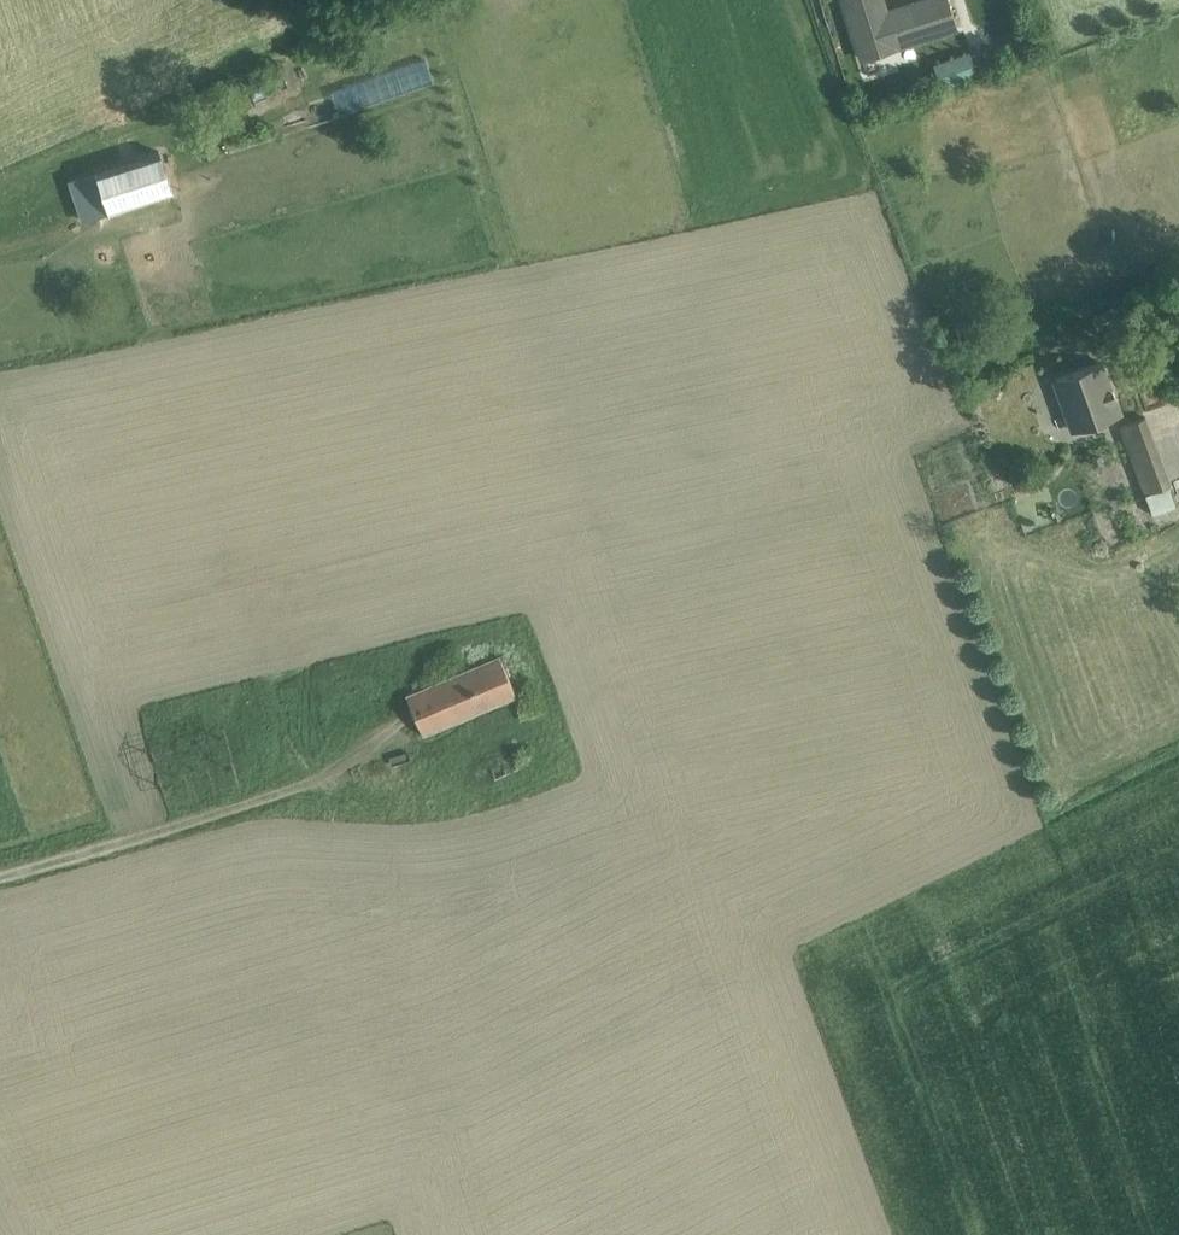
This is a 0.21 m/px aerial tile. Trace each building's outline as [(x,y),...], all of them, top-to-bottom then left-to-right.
[(911,3),(886,11),(883,0),(843,0),(862,58),(956,28),(947,0),(921,0),(911,3)] [(972,49),(936,61),(945,85),(980,72),(972,49)] [(159,149),(95,169),(75,175),(88,218),(172,192),(159,149)] [(1102,362),(1055,378),(1057,384),(1056,387),(1059,397),(1063,399),(1074,431),(1121,414),(1102,362)] [(1155,444),(1130,453),(1152,513),(1175,504),(1169,485),(1170,485),(1155,444)] [(406,696),(423,737),(516,699),(500,658),(406,696)]
